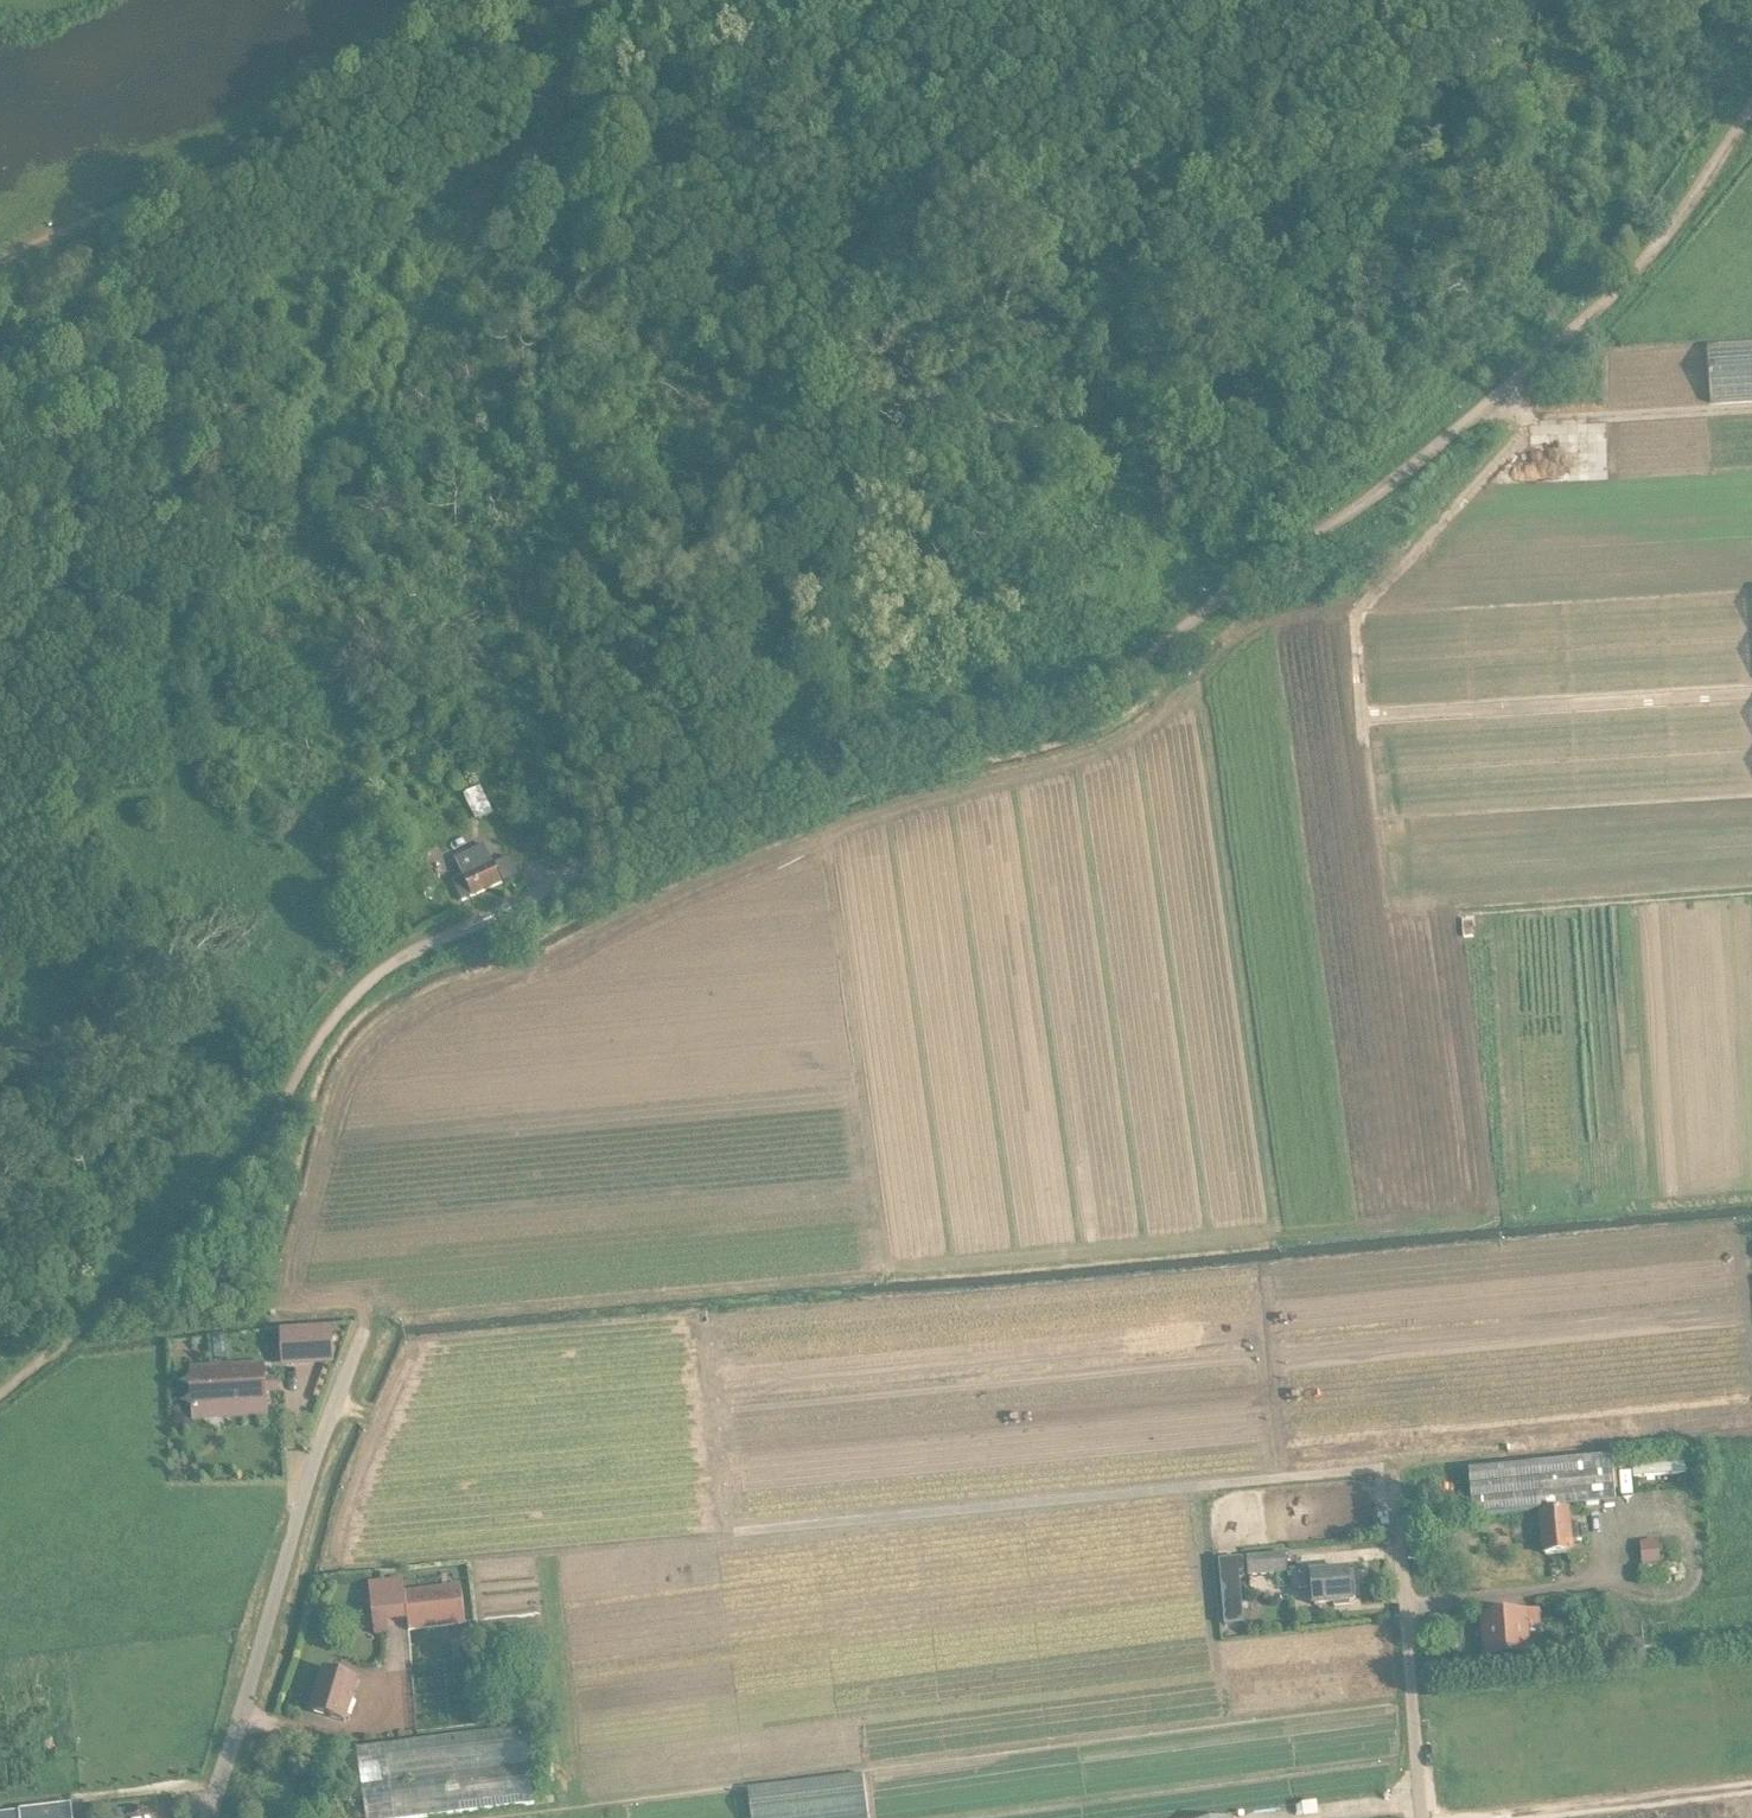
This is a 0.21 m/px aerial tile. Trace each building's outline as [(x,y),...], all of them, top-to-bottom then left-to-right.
[(1711,399),(1751,398),(1751,339),(1709,340),(1711,399)] [(461,899),(479,890),(501,881),(483,843),(454,856),(462,874),(452,879),(461,899)] [(503,879),(516,873),(508,856),(495,862),(503,879)] [(282,1332),(284,1361),(331,1358),(330,1329),(282,1332)] [(209,1408),(251,1405),(265,1404),(263,1364),(207,1368),(209,1408)] [(1617,1500),(1613,1453),(1469,1465),(1473,1512),(1617,1500)] [(1631,1461),(1633,1475),(1684,1472),(1683,1457),(1631,1461)] [(1568,1525),(1566,1508),(1541,1510),(1545,1553),(1570,1551),(1569,1540),(1581,1539),(1580,1524),(1568,1525)] [(1660,1559),(1658,1537),(1642,1539),(1644,1560),(1660,1559)] [(1248,1574),(1258,1573),(1285,1571),(1284,1552),(1246,1555),(1248,1574)] [(1223,1621),(1243,1621),(1242,1573),(1245,1573),(1244,1554),(1221,1554),(1223,1621)] [(1289,1569),(1291,1587),(1311,1586),(1313,1603),(1351,1600),(1348,1568),(1311,1571),(1311,1567),(1289,1569)] [(404,1590),(402,1579),(368,1582),(373,1632),(388,1631),(386,1609),(406,1607),(408,1629),(409,1629),(409,1628),(465,1621),(460,1583),(404,1590)] [(1479,1612),(1480,1628),(1483,1628),(1485,1656),(1482,1656),(1482,1657),(1530,1654),(1530,1652),(1527,1653),(1525,1626),(1538,1625),(1536,1608),(1479,1612)] [(1626,1653),(1644,1651),(1642,1637),(1624,1640),(1626,1653)] [(1605,1650),(1587,1653),(1588,1667),(1607,1664),(1605,1650)] [(356,1678),(324,1668),(311,1710),(343,1720),(356,1678)] [(359,1743),(362,1784),(465,1774),(467,1794),(429,1798),(396,1801),(397,1815),(525,1803),(519,1739),(484,1743),(483,1731),(359,1743)] [(70,1804),(19,1810),(19,1811),(0,1813),(0,1817),(72,1817),(70,1804)]
